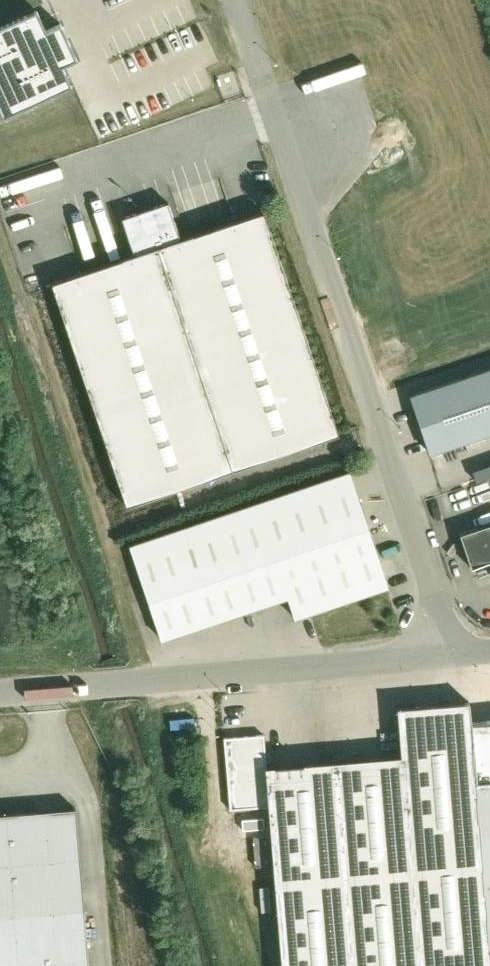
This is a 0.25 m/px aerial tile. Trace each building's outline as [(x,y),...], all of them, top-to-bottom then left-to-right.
[(0,25),(0,117),(68,86),(58,66),(73,59),(57,24),(43,30),(34,9),(0,25)] [(124,218),(136,255),(158,248),(182,240),(170,203),(124,218)] [(158,248),(231,468),(335,434),(262,213),(182,240),(158,248)] [(136,255),(53,282),(126,503),(231,468),(158,248),(136,255)] [(398,395),(419,454),(489,431),(489,364),(398,395)] [(349,470),(126,545),(159,642),(287,599),(294,620),(389,587),(349,470)] [(459,535),(470,568),(489,562),(489,525),(459,535)] [(269,771),(272,809),(285,965),(489,965),(489,903),(475,725),(473,706),(399,712),(403,760),(269,771)] [(475,725),(489,903),(489,724),(475,725)] [(234,812),(272,809),(269,771),(266,738),(228,741),(234,812)] [(0,818),(0,965),(92,965),(81,812),(0,818)]
